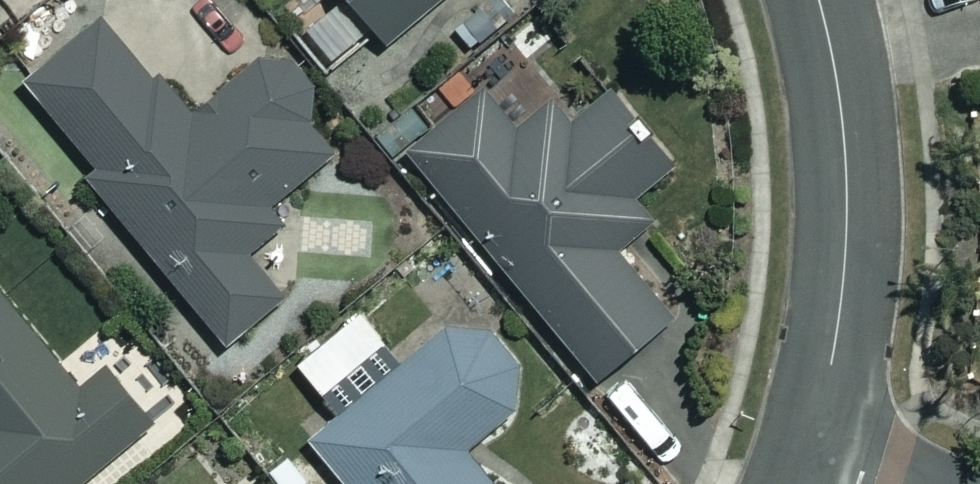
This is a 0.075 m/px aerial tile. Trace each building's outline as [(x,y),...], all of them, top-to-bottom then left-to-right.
[(386,42),(436,0),(351,0),(386,42)] [(187,117),(101,12),(21,78),(94,166),(84,174),(223,342),(284,292),(247,247),(277,223),(263,206),(342,140),(268,50),(187,117)] [(633,200),(680,162),(610,77),(563,115),(524,67),(491,94),(483,84),(405,147),(592,375),(675,307),(627,249),(654,226),(633,200)] [(0,296),(0,483),(73,483),(148,421),(101,364),(75,386),(0,296)] [(515,358),(484,320),(439,324),(304,434),(345,483),(491,483),(460,447),(511,405),(515,358)]
